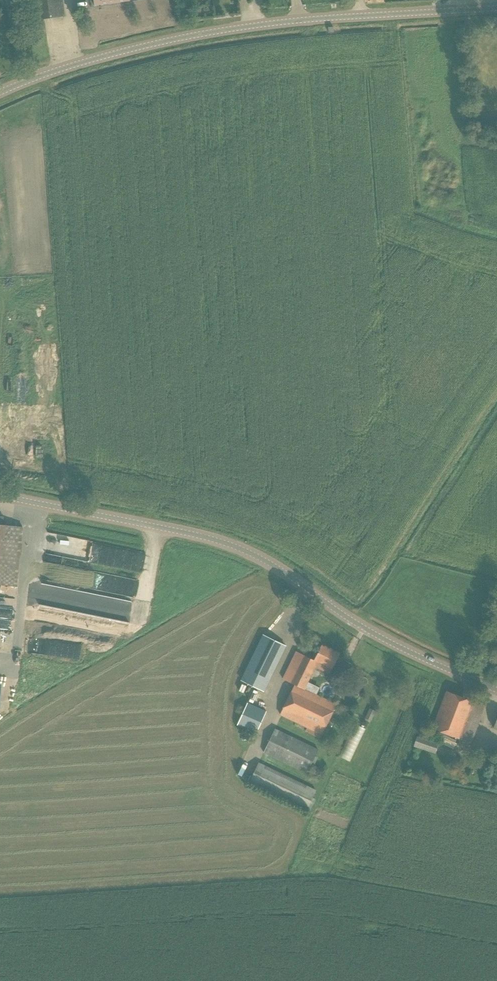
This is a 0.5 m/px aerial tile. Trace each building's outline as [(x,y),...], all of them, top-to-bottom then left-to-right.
[(35,20),(65,16),(62,0),(32,0),(35,20)] [(8,587),(9,584),(17,585),(22,527),(0,524),(0,586),(8,587)] [(50,534),(47,554),(96,562),(100,542),(50,534)] [(35,579),(131,595),(134,579),(37,563),(35,579)] [(241,680),(264,691),(285,646),(263,635),(241,680)] [(296,651),(292,660),(283,678),(294,684),(280,713),(320,733),(335,703),(304,688),(314,668),(329,675),(334,664),(339,667),(343,660),(338,657),(340,653),(322,644),(314,660),(296,651)] [(242,691),(248,686),(245,683),(239,687),(242,691)] [(446,691),(443,700),(433,728),(471,742),(485,705),(446,691)] [(247,703),(244,712),(238,724),(257,733),(266,711),(247,703)] [(263,752),(307,773),(318,750),(275,729),(263,752)] [(417,736),(413,746),(434,754),(438,743),(417,736)] [(307,810),(316,791),(258,763),(249,782),(307,810)]
